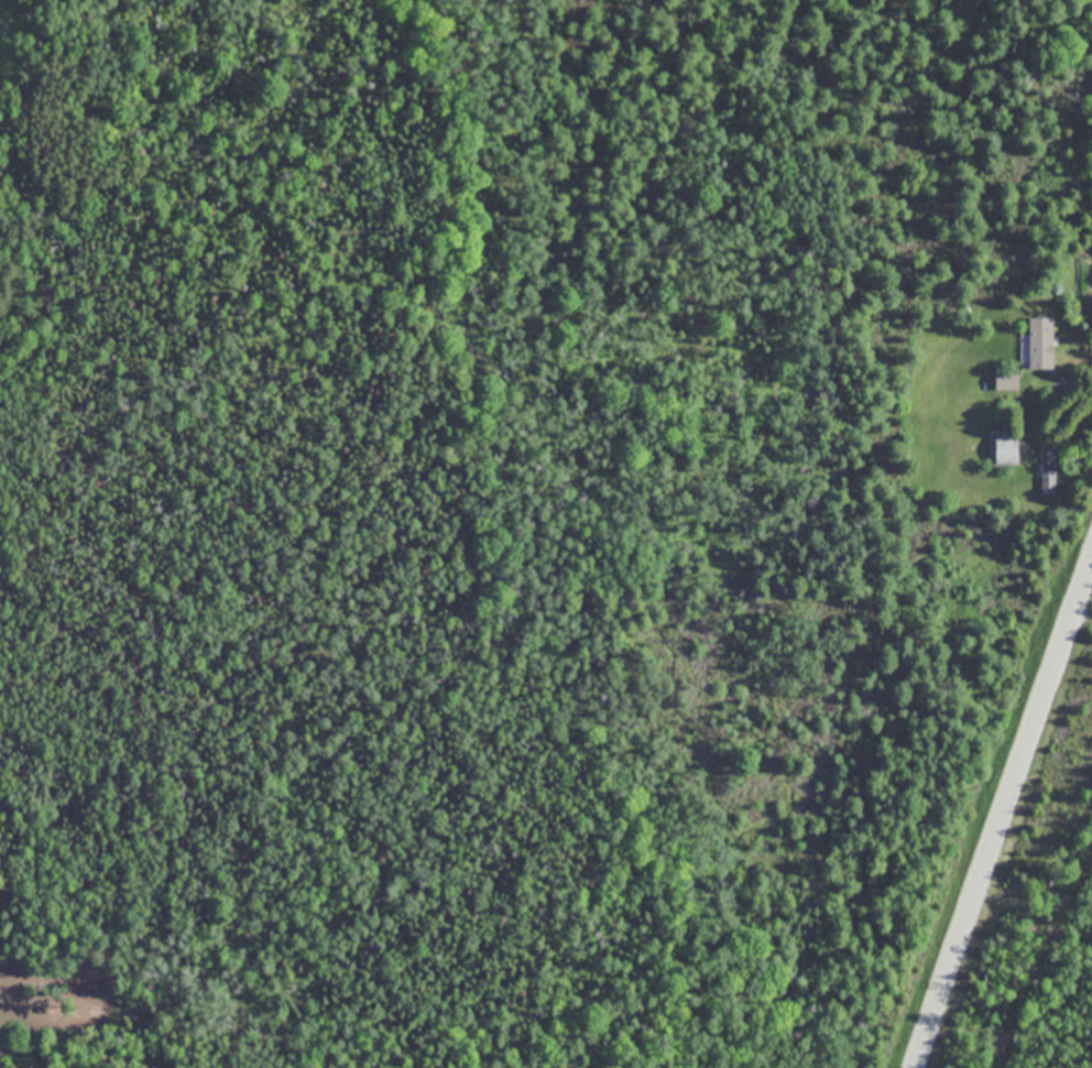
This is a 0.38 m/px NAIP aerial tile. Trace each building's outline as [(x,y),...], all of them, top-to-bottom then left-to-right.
[(1029,318),(1029,369),(1052,369),(1052,318),(1029,318)] [(994,433),(994,464),(1017,464),(1017,433),(994,433)] [(1054,448),(1042,448),(1042,493),(1054,493),(1054,448)]
